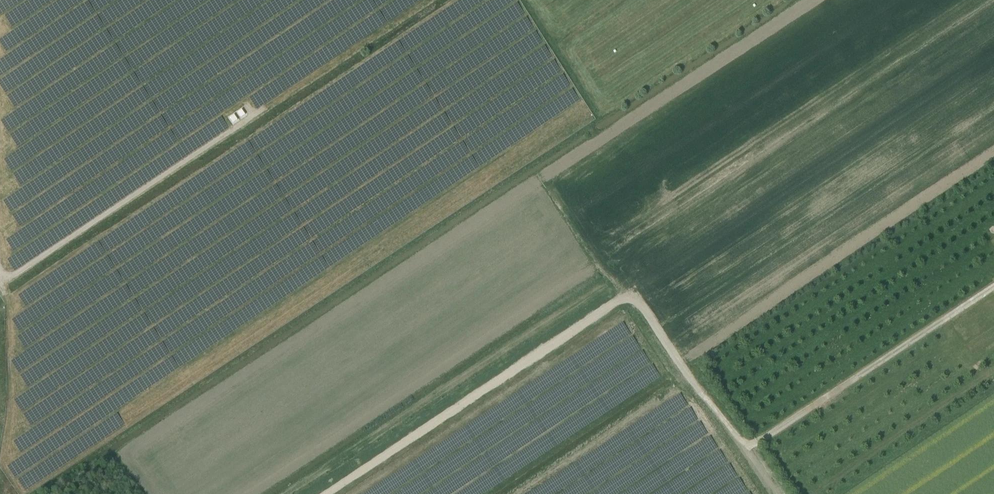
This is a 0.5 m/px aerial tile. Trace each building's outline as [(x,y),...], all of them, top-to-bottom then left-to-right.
[(243,109),(238,112),(242,118),(246,114),(243,109)]
